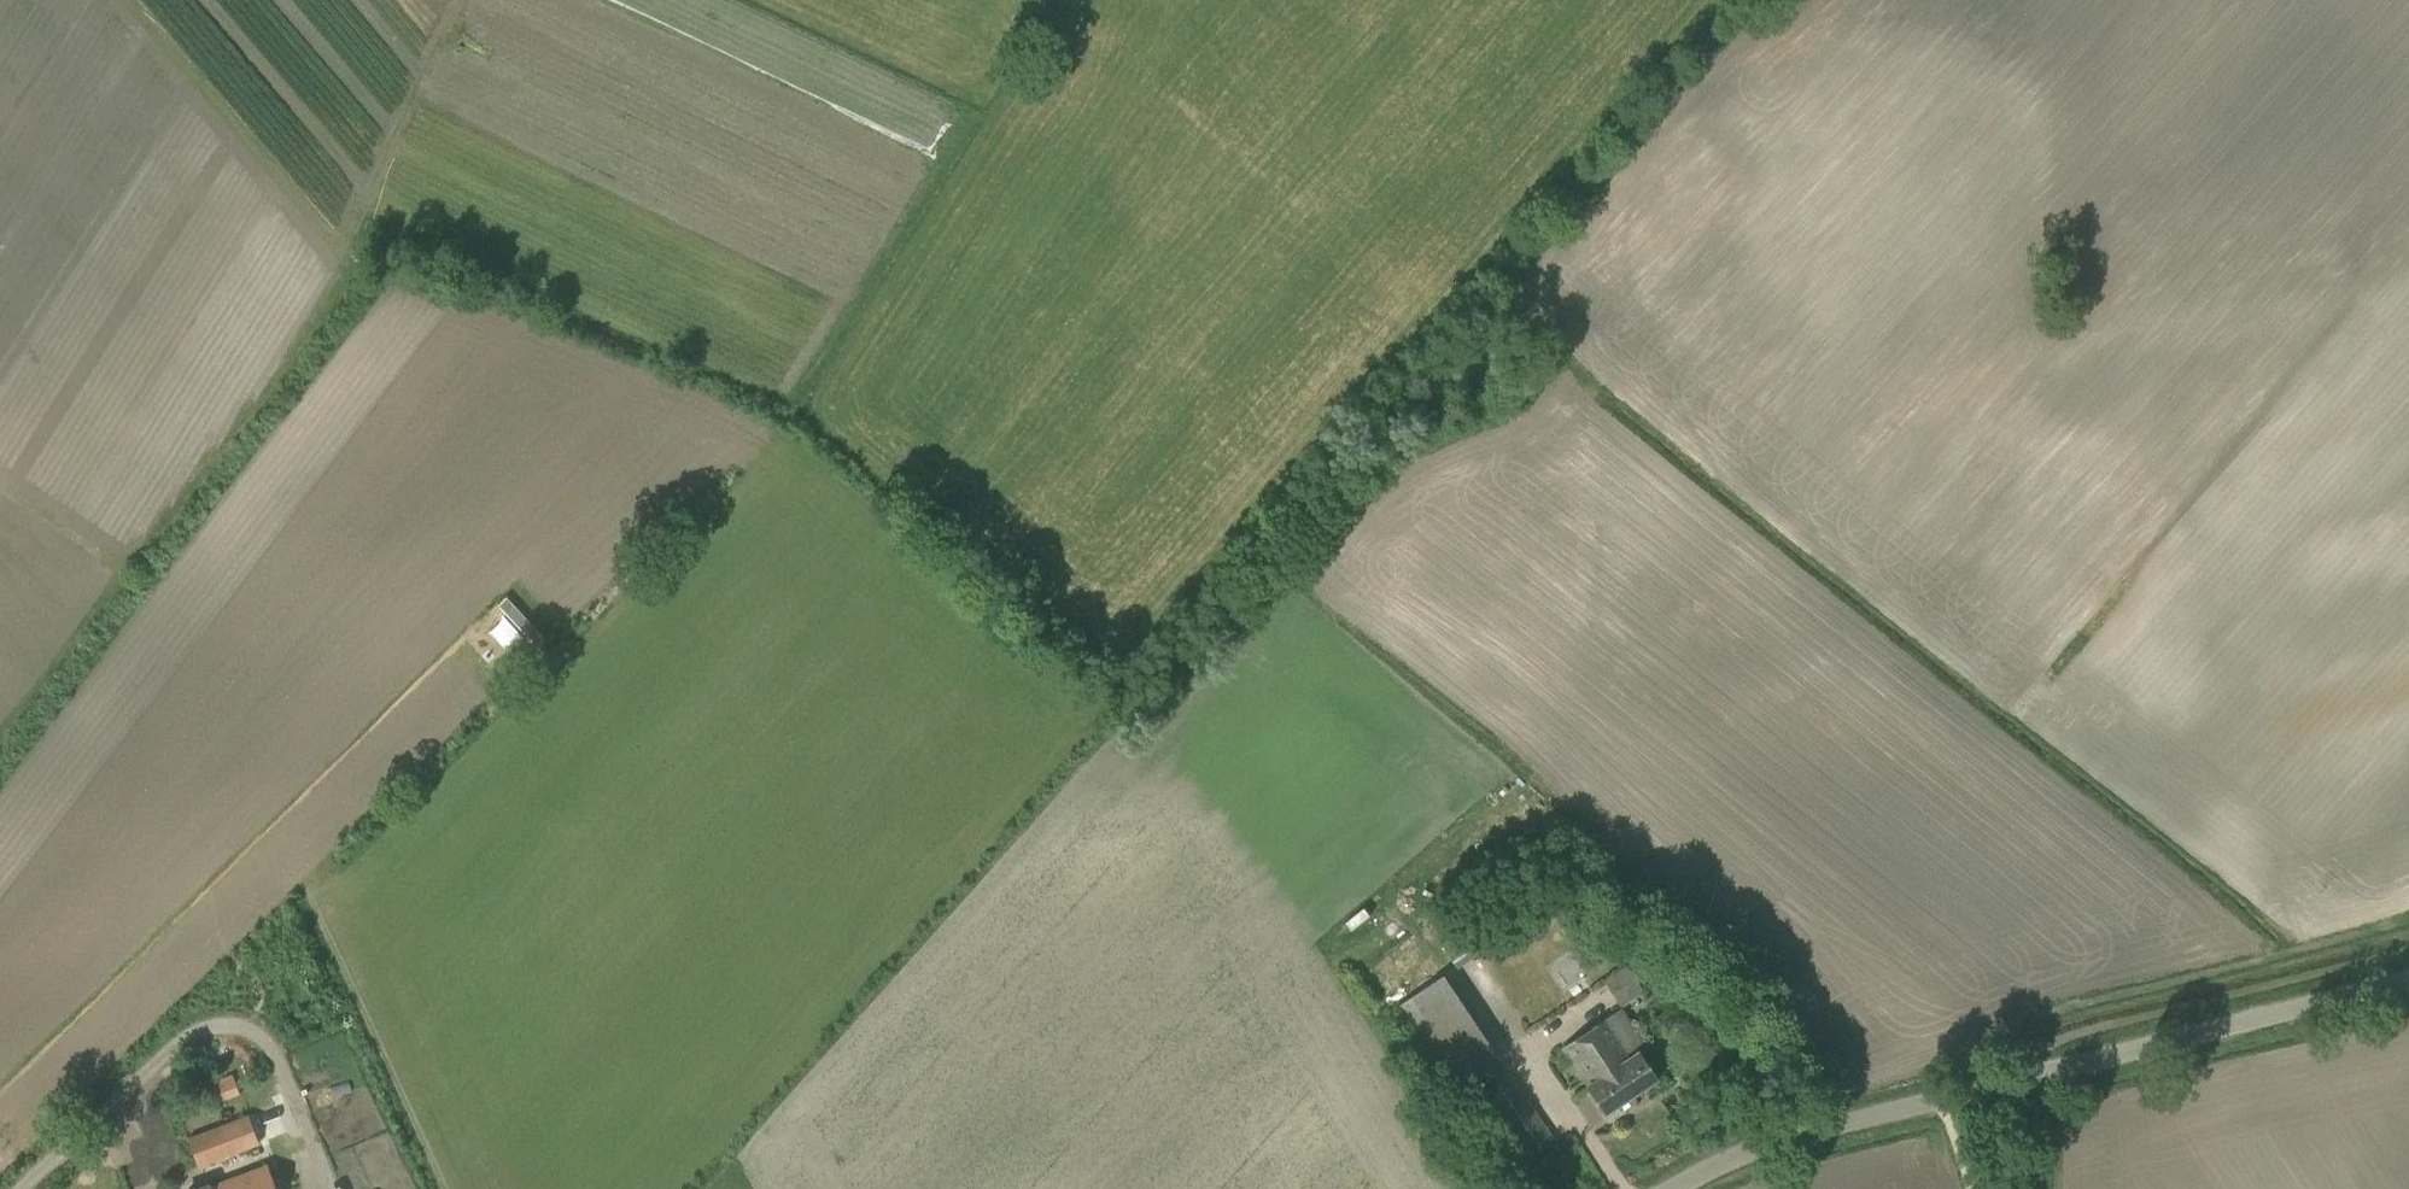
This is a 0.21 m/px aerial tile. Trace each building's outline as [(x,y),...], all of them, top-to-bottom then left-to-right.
[(1622,1007),(1644,991),(1626,965),(1603,980),(1622,1007)] [(1452,1089),(1499,1058),(1443,974),(1396,1006),(1452,1089)] [(1634,1053),(1609,1016),(1562,1047),(1587,1085),(1605,1112),(1657,1079),(1638,1050),(1634,1053)] [(1528,1158),(1555,1139),(1511,1074),(1484,1092),(1528,1158)] [(213,1104),(240,1095),(232,1075),(206,1084),(213,1104)] [(200,1167),(259,1144),(247,1115),(189,1138),(200,1167)] [(349,1185),(373,1180),(365,1142),(340,1148),(349,1185)] [(266,1162),(208,1186),(208,1185),(198,1188),(277,1188),(266,1162)]
